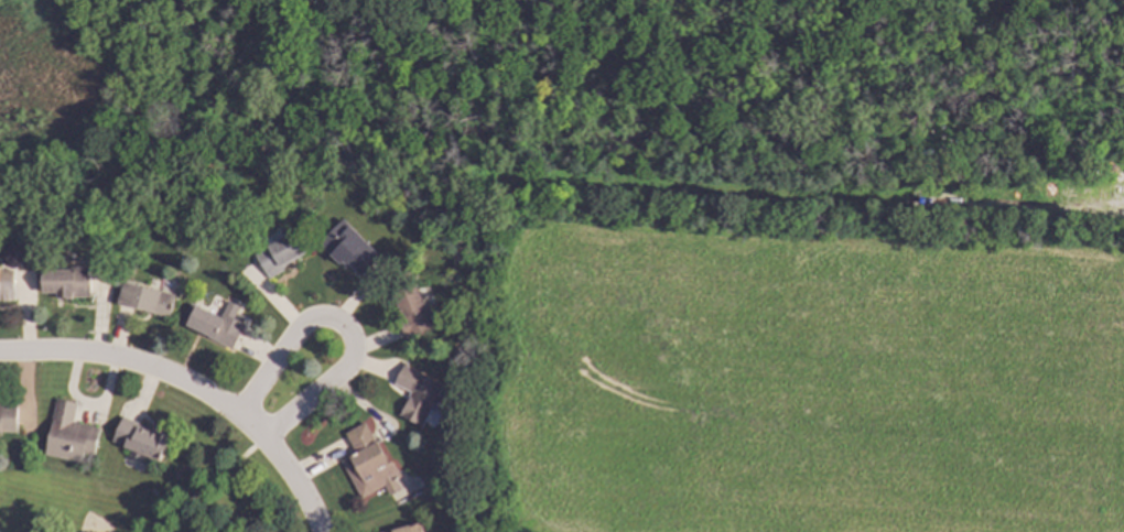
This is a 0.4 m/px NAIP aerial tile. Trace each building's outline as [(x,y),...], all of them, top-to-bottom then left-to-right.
[(343,268),(347,263),(356,271),(375,251),(342,219),(317,243),(343,268)] [(252,253),(267,276),(304,253),(291,231),(252,253)] [(90,298),(89,267),(41,268),(42,293),(55,293),(55,298),(90,298)] [(13,268),(0,268),(0,302),(13,301),(13,268)] [(116,304),(167,317),(173,294),(121,282),(116,304)] [(404,337),(432,328),(419,287),(391,296),(404,337)] [(180,326),(231,349),(244,324),(233,318),(238,306),(227,301),(219,317),(190,303),(180,326)] [(442,384),(401,366),(392,384),(409,392),(398,416),(422,427),(442,384)] [(98,427),(72,422),(76,403),(54,399),(43,456),(80,463),(82,454),(93,456),(98,427)] [(15,402),(0,402),(0,433),(14,433),(15,402)] [(110,443),(159,462),(169,436),(120,416),(110,443)] [(420,523),(379,531),(422,531),(420,523)]
